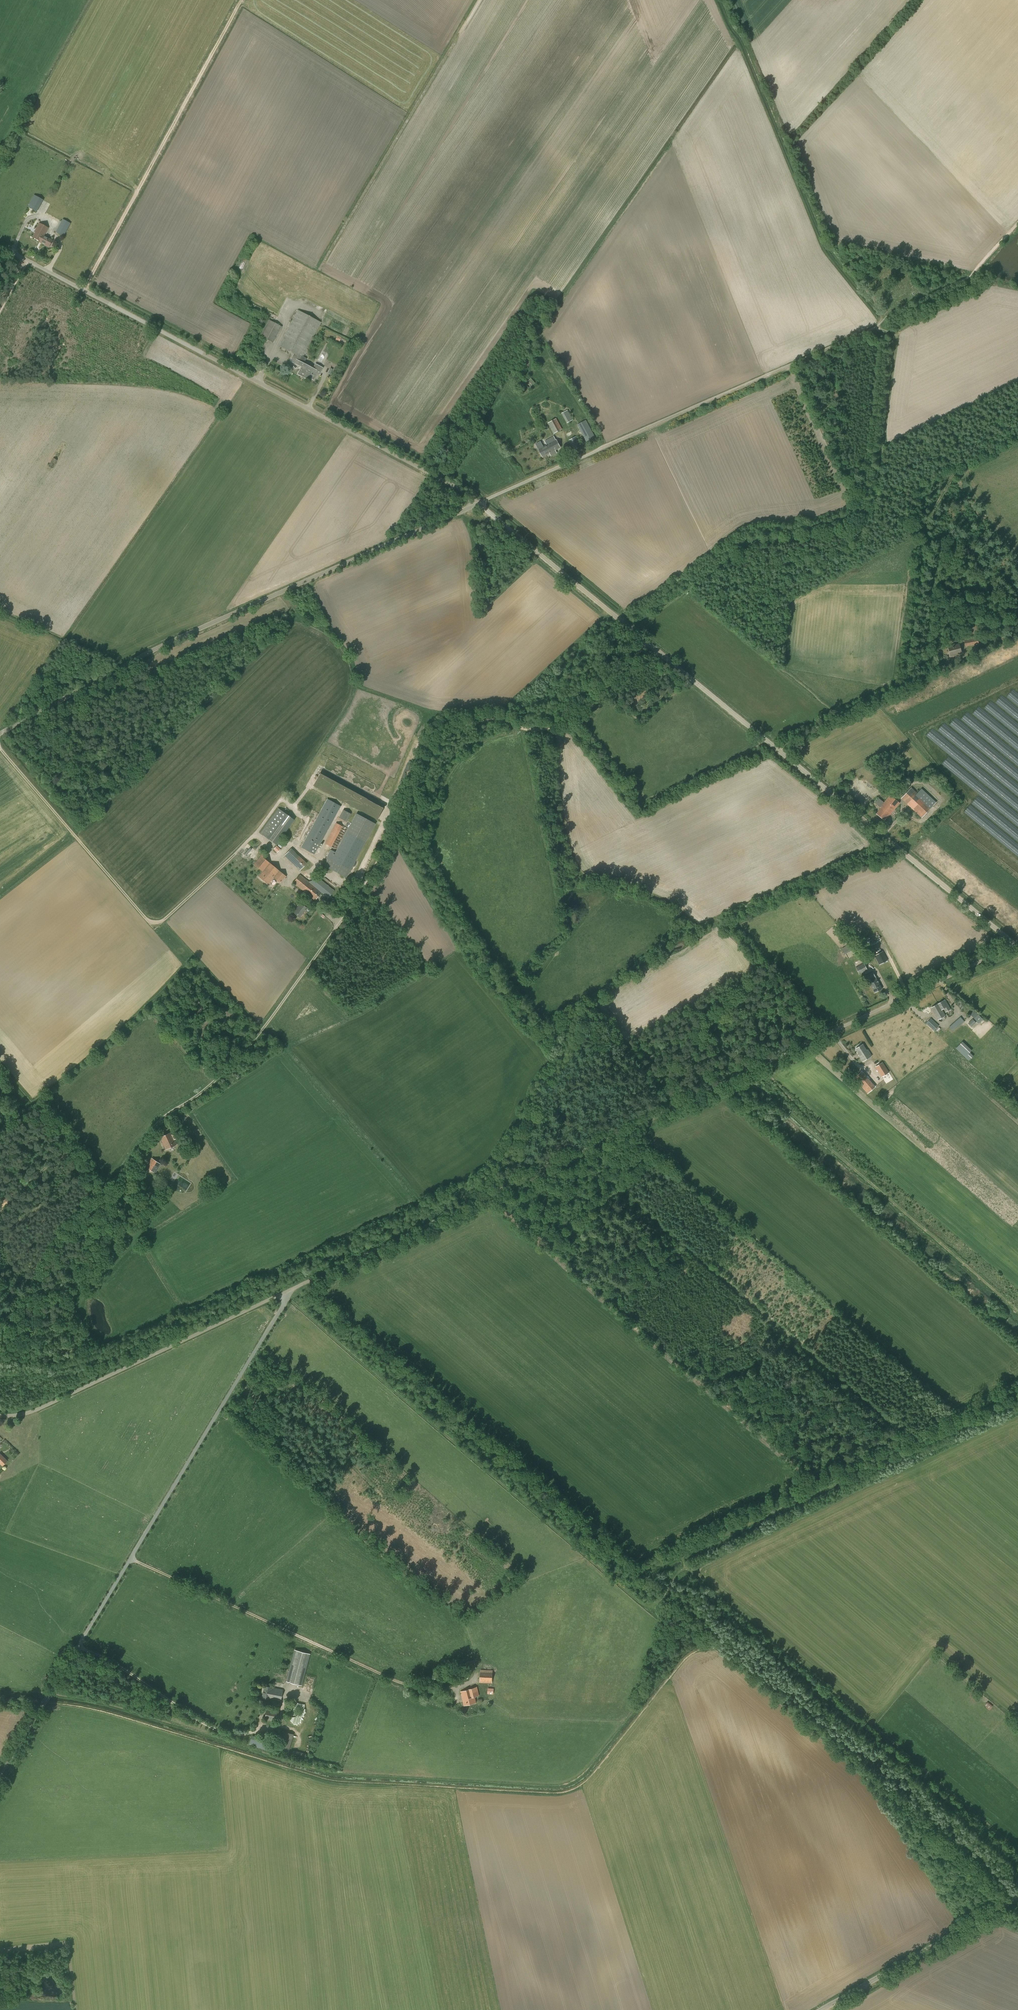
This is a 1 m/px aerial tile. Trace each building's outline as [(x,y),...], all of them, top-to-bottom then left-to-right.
[(27,207),(37,212),(43,200),(34,195),(27,207)] [(65,205),(53,200),(47,214),(59,219),(65,205)] [(55,232),(63,236),(70,223),(63,219),(55,232)] [(39,223),(34,232),(35,232),(32,237),(45,244),(44,245),(48,247),(52,241),(44,236),(48,228),(39,223)] [(305,379),(306,376),(311,367),(303,363),(306,358),(303,357),(321,322),(298,310),(279,346),(294,354),(290,361),(301,367),(297,374),(305,379)] [(269,320),(260,336),(273,343),(282,327),(269,320)] [(311,367),(306,376),(314,380),(318,372),(320,373),(323,368),(315,364),(313,368),(311,367)] [(561,413),(567,423),(573,419),(568,410),(561,413)] [(562,429),(556,418),(548,423),(554,433),(562,429)] [(586,420),(577,425),(586,442),(595,437),(586,420)] [(554,436),(547,440),(548,442),(548,441),(549,444),(548,444),(553,452),(561,448),(557,440),(556,440),(554,436)] [(574,447),(575,450),(582,446),(576,436),(569,440),(573,448),(574,447)] [(548,442),(547,440),(545,441),(546,443),(543,445),(540,441),(535,444),(542,457),(553,452),(548,444),(549,444),(548,441),(548,442)] [(53,458),(48,466),(53,468),(57,460),(53,458)] [(975,638),(964,640),(965,646),(977,644),(975,638)] [(959,644),(948,647),(950,656),(961,653),(959,644)] [(322,769),(314,785),(378,819),(385,806),(377,803),(379,800),(322,769)] [(901,798),(907,805),(912,809),(916,813),(921,818),(936,802),(921,789),(917,793),(911,787),(901,798)] [(876,814),(884,820),(888,815),(889,816),(900,803),(890,795),(884,803),(879,798),(875,803),(881,808),(876,814)] [(301,847),(314,855),(341,806),(327,799),(301,847)] [(294,820),(278,808),(260,833),(276,845),(294,820)] [(339,817),(347,821),(351,813),(344,809),(339,817)] [(346,831),(335,852),(330,849),(322,865),(346,877),(366,841),(376,824),(356,813),(346,831)] [(325,843),(331,847),(342,826),(336,823),(325,843)] [(284,856),(300,870),(307,863),(291,848),(284,856)] [(264,859),(267,855),(264,852),(254,864),(262,871),(258,876),(268,884),(274,878),(280,883),(286,876),(264,859)] [(300,874),(293,882),(315,901),(321,893),(328,898),(334,890),(316,875),(312,880),(309,881),(300,874)] [(301,903),(293,912),(300,918),(307,908),(301,903)] [(875,956),(879,964),(887,960),(883,952),(875,956)] [(856,958),(863,971),(871,967),(865,955),(861,957),(860,956),(856,958)] [(865,976),(869,982),(875,993),(882,989),(876,978),(873,972),(865,976)] [(964,1010),(969,1014),(972,1010),(964,1003),(963,1003),(961,1001),(956,997),(954,999),(957,1004),(960,1007),(962,1010),(964,1008),(965,1009),(964,1010)] [(945,1000),(937,1004),(941,1010),(944,1016),(945,1015),(942,1010),(943,1008),(946,1012),(950,1009),(945,1000)] [(941,1010),(937,1004),(931,1008),(938,1020),(944,1016),(941,1010)] [(974,1010),(970,1014),(979,1024),(983,1020),(974,1010)] [(965,1021),(960,1017),(949,1027),(953,1032),(965,1021)] [(926,1023),(934,1031),(939,1026),(930,1018),(926,1023)] [(973,1056),(970,1052),(971,1050),(962,1041),(955,1048),(969,1061),(973,1056)] [(858,1055),(862,1062),(872,1056),(868,1049),(867,1050),(863,1044),(856,1049),(859,1055),(858,1055)] [(883,1062),(876,1066),(882,1076),(889,1072),(883,1062)] [(873,1086),(871,1083),(865,1089),(868,1092),(873,1086)] [(160,1137),(166,1149),(176,1144),(175,1142),(174,1139),(179,1137),(176,1132),(171,1134),(170,1132),(160,1137)] [(151,1158),(146,1167),(156,1173),(161,1164),(151,1158)] [(150,1187),(144,1192),(149,1198),(155,1192),(150,1187)] [(310,1654),(295,1649),(286,1681),(301,1685),(310,1654)] [(476,1668),(474,1660),(466,1661),(468,1669),(476,1668)] [(480,1683),(492,1683),(493,1670),(480,1669),(480,1683)] [(268,1698),(280,1701),(283,1690),(271,1687),(264,1685),(262,1698),(268,1699),(268,1698)] [(479,1695),(477,1687),(460,1692),(464,1706),(476,1702),(475,1696),(479,1695)] [(984,1705),(989,1710),(993,1706),(987,1701),(984,1705)] [(268,1708),(266,1708),(264,1719),(277,1722),(279,1707),(269,1705),(268,1708)] [(270,1748),(275,1749),(279,1736),(271,1734),(269,1741),(271,1742),(270,1748)] [(283,1736),(278,1750),(288,1753),(292,1739),(283,1736)] [(260,1737),(257,1746),(265,1749),(268,1740),(260,1737)]
